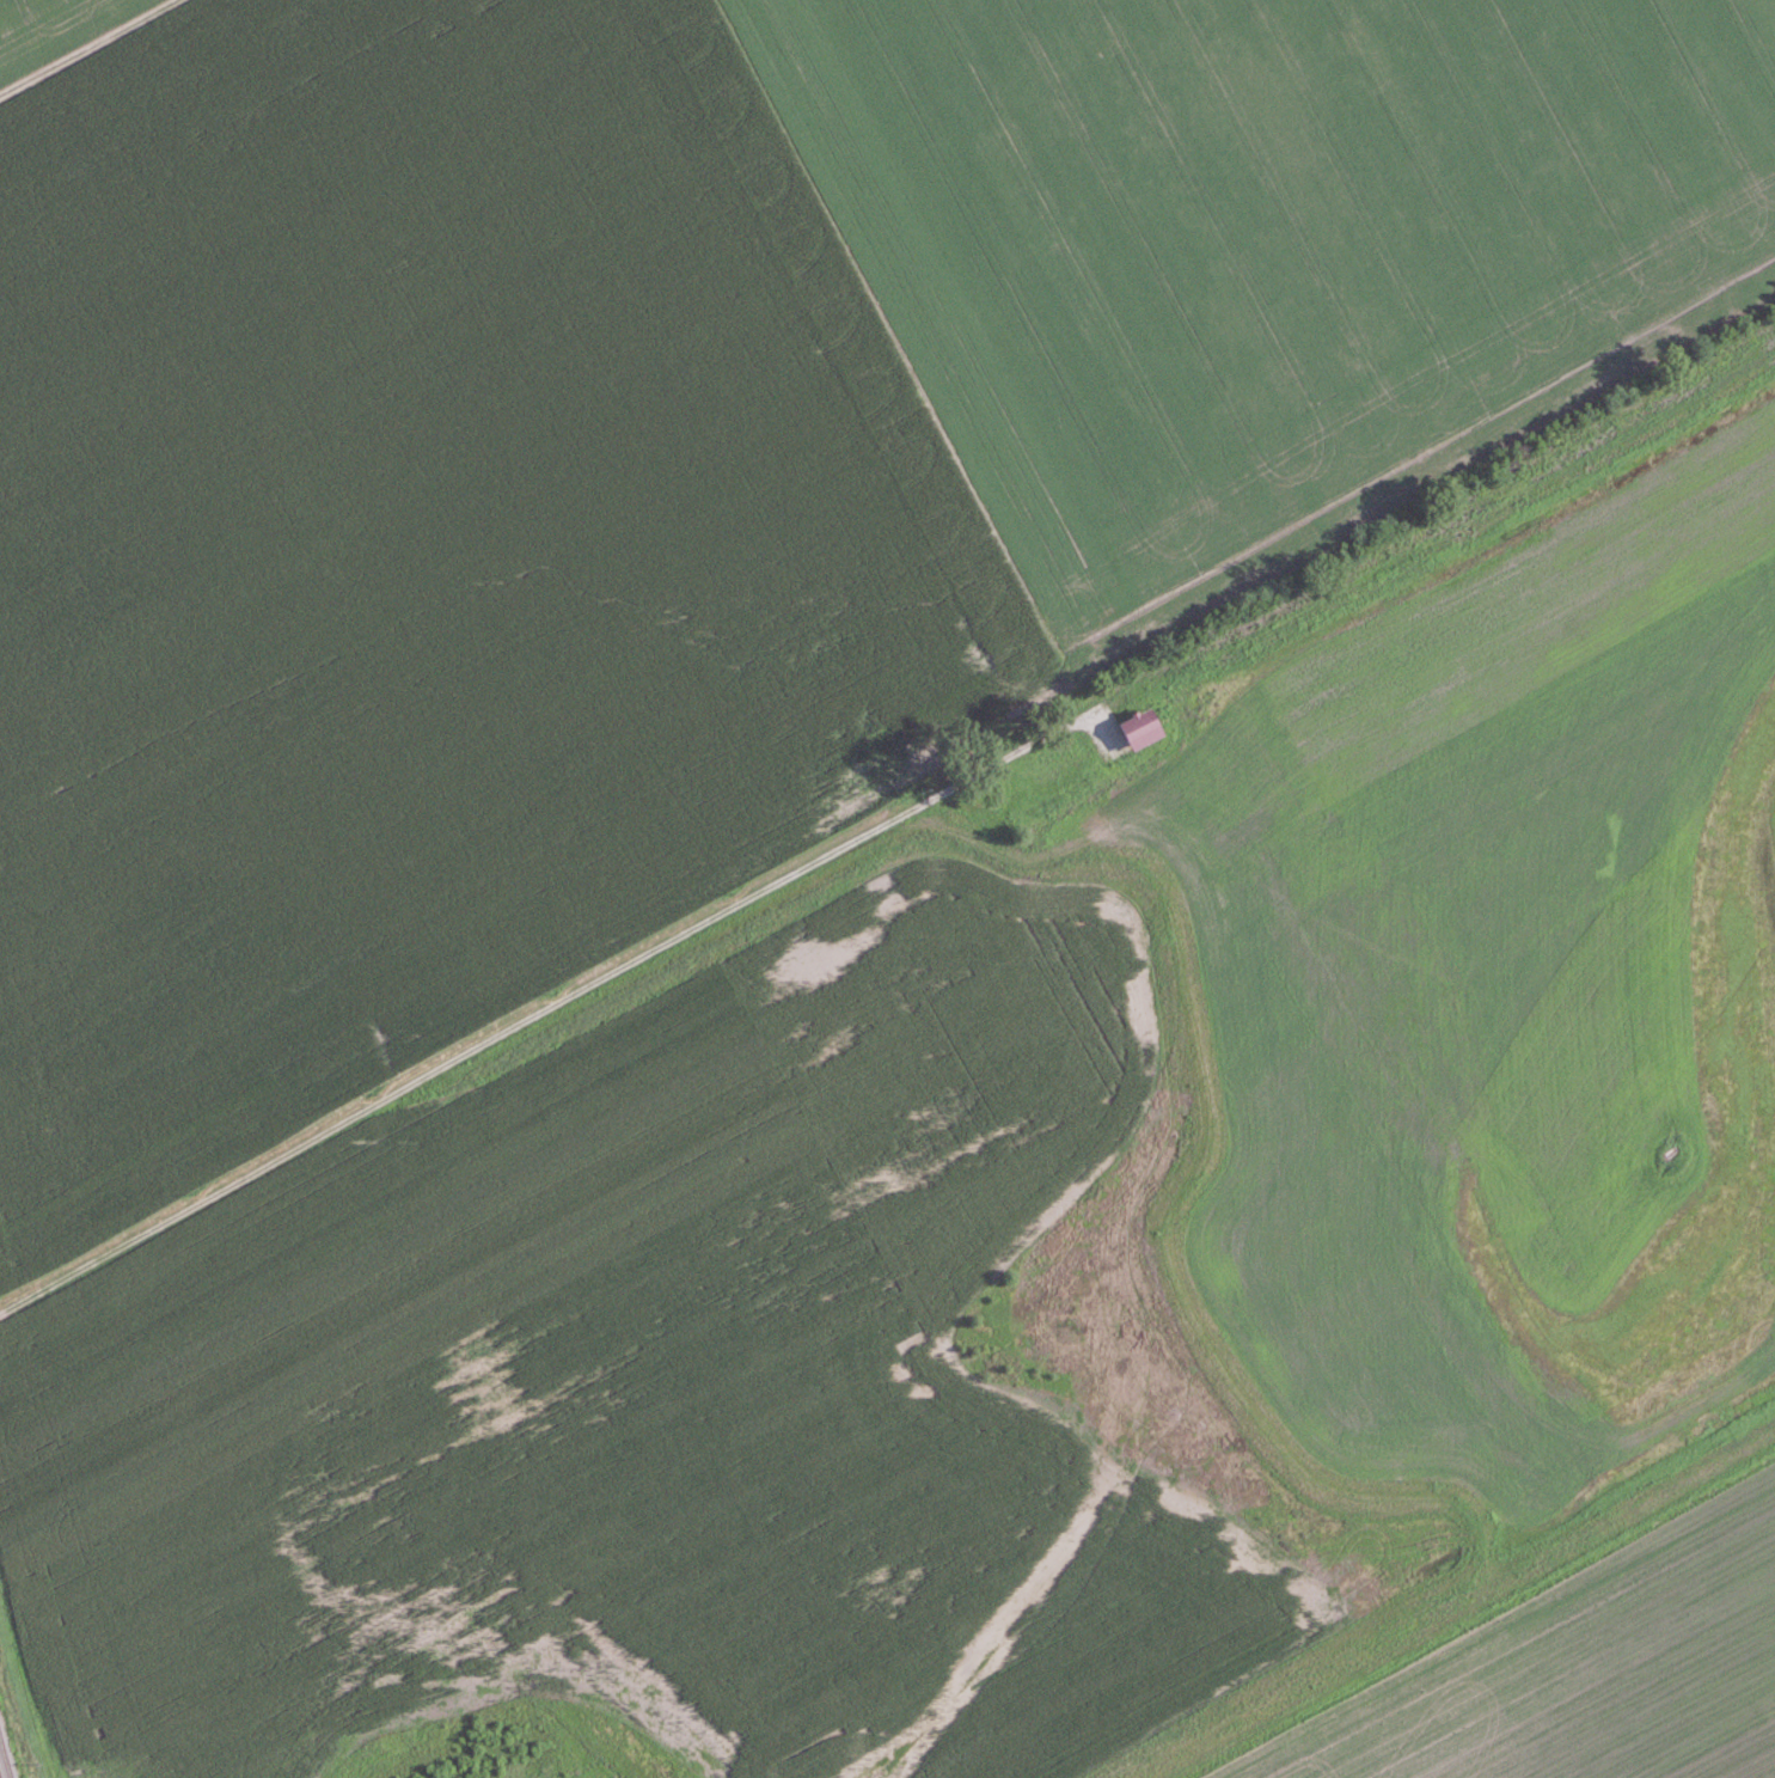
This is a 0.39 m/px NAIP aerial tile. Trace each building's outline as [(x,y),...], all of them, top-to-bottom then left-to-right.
[(1157,735),(1146,707),(1113,720),(1124,748),(1157,735)]
